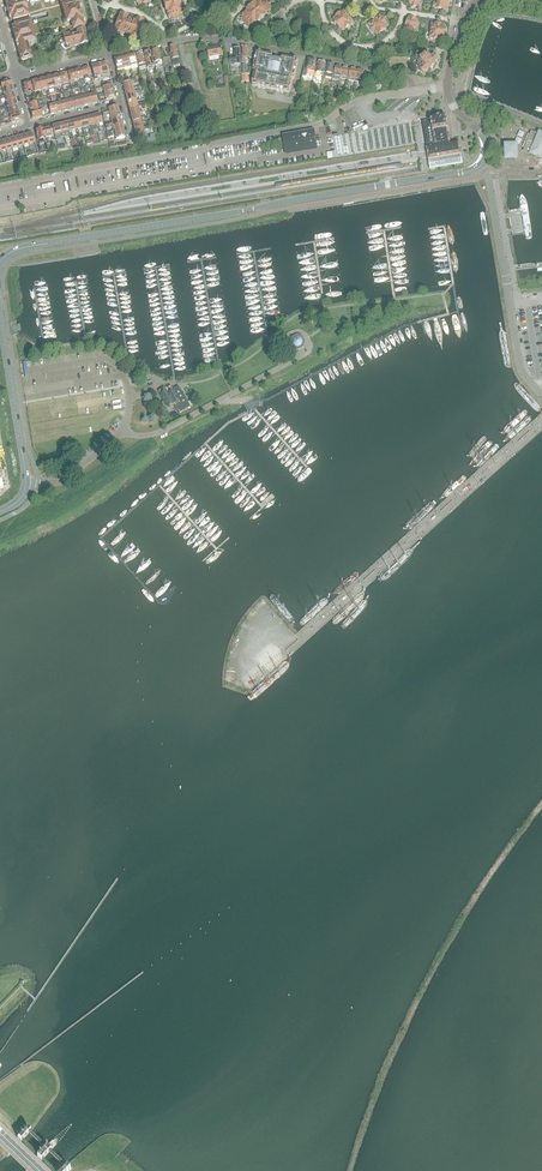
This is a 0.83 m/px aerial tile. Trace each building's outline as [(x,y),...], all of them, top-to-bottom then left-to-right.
[(10,16),(9,16),(13,31),(14,31),(16,41),(15,41),(18,50),(19,50),(22,60),(32,58),(28,43),(35,41),(34,39),(84,26),(83,22),(84,22),(82,17),(81,17),(79,7),(80,7),(78,0),(4,0),(6,7),(7,6),(10,16)] [(251,7),(257,13),(268,3),(266,0),(260,0),(256,4),(256,3),(251,7)] [(423,4),(423,1),(423,0),(410,0),(411,8),(419,7),(419,4),(423,4)] [(180,2),(172,4),(176,19),(182,18),(181,15),(182,15),(182,14),(181,7),(180,2)] [(443,10),(448,10),(449,7),(450,4),(438,2),(438,4),(434,4),(433,8),(437,8),(437,9),(443,10)] [(268,3),(257,13),(262,19),(266,15),(265,15),(270,11),(270,10),(271,9),(270,9),(272,7),(268,3)] [(171,21),(176,19),(172,4),(165,6),(166,11),(167,11),(168,17),(169,17),(169,19),(170,18),(171,21)] [(245,23),(257,13),(251,7),(247,10),(248,11),(243,15),(242,16),(243,17),(241,18),(245,23)] [(334,21),(337,25),(349,17),(344,11),(341,13),(336,16),(337,17),(334,19),(335,20),(334,21)] [(262,19),(257,13),(245,23),(249,27),(250,26),(251,27),(252,26),(257,22),(262,19)] [(119,18),(117,23),(129,27),(132,19),(127,18),(128,16),(121,14),(119,19),(119,18)] [(380,16),(374,21),(383,32),(387,29),(387,28),(388,27),(386,24),(383,19),(382,19),(380,16)] [(345,29),(350,25),(353,23),(349,17),(337,25),(340,30),(341,29),(342,31),(345,28),(345,29)] [(417,31),(417,30),(419,25),(416,23),(417,21),(409,18),(405,29),(413,32),(414,29),(417,31)] [(141,31),(142,26),(144,22),(136,19),(136,21),(132,19),(129,27),(141,31)] [(383,32),(374,21),(369,25),(371,28),(370,28),(374,33),(376,36),(378,34),(378,35),(383,32)] [(117,23),(116,27),(115,31),(122,34),(122,32),(127,34),(129,27),(117,23)] [(432,24),(431,31),(445,33),(446,28),(445,28),(445,26),(441,26),(441,25),(436,24),(435,25),(432,24)] [(140,35),(141,31),(129,27),(127,34),(131,35),(130,37),(138,39),(139,35),(140,35)] [(78,32),(78,35),(76,35),(79,45),(88,43),(85,30),(78,31),(78,32)] [(433,39),(439,40),(443,41),(443,39),(444,39),(445,33),(431,31),(430,38),(433,39)] [(78,35),(78,32),(61,36),(61,39),(65,38),(65,41),(66,45),(67,48),(79,45),(76,35),(78,35)] [(173,69),(180,67),(178,56),(176,46),(175,47),(174,45),(170,46),(170,47),(169,47),(170,53),(170,56),(171,56),(173,69)] [(207,48),(209,57),(223,55),(221,46),(207,48)] [(156,69),(163,67),(162,64),(162,62),(159,50),(158,50),(157,49),(155,49),(155,51),(151,51),(155,66),(156,69)] [(234,59),(231,59),(231,66),(234,65),(235,66),(241,65),(241,49),(234,49),(234,57),(234,59)] [(147,68),(154,66),(153,63),(150,51),(143,52),(146,65),(147,68)] [(252,86),(284,92),(290,94),(293,79),(295,79),(298,60),(283,57),(282,60),(272,59),(273,55),(257,52),(256,57),(256,58),(254,65),(253,71),(255,71),(252,86)] [(136,55),(135,55),(139,69),(145,67),(142,54),(139,54),(138,54),(136,54),(136,55)] [(131,57),(128,57),(130,67),(131,69),(138,68),(137,65),(135,56),(134,56),(133,55),(131,55),(131,57)] [(429,69),(430,71),(435,66),(434,65),(439,60),(434,55),(432,57),(431,56),(430,57),(428,55),(427,57),(426,56),(421,61),(419,61),(419,62),(418,63),(419,65),(421,67),(420,68),(425,73),(429,69)] [(169,70),(173,69),(171,56),(170,56),(162,58),(164,65),(166,72),(169,71),(169,70)] [(122,59),(121,59),(124,69),(130,67),(128,57),(125,58),(124,57),(123,58),(122,59)] [(115,61),(117,70),(124,69),(121,59),(119,60),(117,59),(116,59),(115,61)] [(303,76),(302,78),(314,81),(315,72),(316,68),(315,68),(317,62),(309,60),(308,66),(305,66),(303,76)] [(103,64),(99,65),(102,76),(105,75),(105,78),(110,76),(107,63),(106,63),(105,62),(103,62),(103,64)] [(314,81),(313,82),(322,84),(323,81),(325,67),(326,64),(318,62),(317,72),(315,72),(314,81)] [(325,67),(323,81),(332,83),(333,75),(334,69),(335,65),(328,64),(327,67),(325,67)] [(92,66),(91,67),(95,80),(100,79),(102,78),(102,76),(99,65),(96,66),(94,65),(93,65),(92,66)] [(333,75),(332,83),(339,84),(339,83),(340,79),(343,67),(336,66),(335,69),(334,75),(333,75)] [(88,67),(81,69),(84,78),(85,80),(92,78),(92,75),(91,76),(88,67)] [(343,67),(340,79),(348,80),(350,69),(343,67)] [(78,70),(74,71),(77,79),(81,78),(82,82),(83,82),(83,85),(86,85),(85,80),(84,78),(81,69),(78,70)] [(351,69),(348,81),(355,82),(357,70),(351,69)] [(354,87),(354,90),(356,90),(357,85),(358,82),(362,83),(364,71),(357,70),(355,82),(354,87)] [(74,71),(67,72),(70,81),(77,79),(74,71)] [(60,74),(59,74),(62,85),(70,83),(67,73),(64,73),(63,73),(61,73),(60,74)] [(54,76),(52,76),(55,87),(62,85),(59,74),(57,75),(56,75),(54,75),(54,76)] [(46,78),(45,78),(48,88),(55,87),(52,76),(50,77),(49,76),(47,77),(46,78)] [(39,79),(38,80),(41,90),(48,88),(45,78),(43,78),(42,78),(40,79),(39,79)] [(132,81),(123,83),(125,90),(134,87),(133,85),(138,83),(137,79),(134,79),(132,80),(132,81)] [(0,87),(0,90),(2,89),(12,87),(12,86),(10,80),(5,81),(4,81),(2,81),(2,82),(1,82),(2,86),(0,87)] [(32,81),(31,81),(34,92),(41,90),(38,80),(36,80),(35,80),(33,80),(32,81)] [(24,83),(23,84),(25,90),(24,91),(25,92),(25,93),(26,94),(31,93),(33,92),(31,82),(27,82),(25,83),(24,83)] [(103,90),(104,94),(114,91),(112,85),(105,87),(95,89),(96,92),(103,90)] [(0,90),(0,93),(3,92),(4,96),(13,93),(13,92),(13,90),(12,89),(12,87),(2,89),(0,90)] [(86,96),(82,97),(84,106),(91,104),(88,95),(86,87),(84,88),(85,91),(85,93),(86,96)] [(134,87),(125,90),(126,96),(142,92),(141,90),(135,91),(134,87)] [(93,94),(88,95),(91,104),(98,102),(95,94),(94,89),(91,89),(93,94)] [(72,99),(69,100),(71,109),(77,107),(75,99),(73,91),(70,92),(72,99)] [(116,98),(114,91),(104,94),(98,95),(99,98),(105,96),(106,100),(116,98)] [(142,92),(126,96),(128,102),(137,100),(136,97),(145,95),(144,92),(142,92)] [(13,93),(4,96),(5,98),(6,102),(15,100),(15,99),(15,98),(15,96),(14,96),(13,93)] [(66,101),(62,102),(64,111),(71,109),(69,100),(67,93),(64,93),(66,100),(66,101)] [(59,103),(55,104),(57,113),(64,111),(62,102),(60,94),(57,95),(59,103)] [(79,98),(75,99),(77,107),(84,106),(82,97),(81,94),(79,95),(79,98)] [(52,105),(48,106),(51,114),(57,113),(55,104),(53,96),(50,97),(52,105)] [(0,108),(0,111),(4,110),(8,109),(17,106),(16,104),(16,103),(16,101),(15,100),(6,102),(7,106),(0,108)] [(137,100),(128,102),(129,109),(138,107),(146,105),(145,102),(138,104),(137,100)] [(29,105),(29,108),(30,109),(31,111),(40,109),(45,108),(45,107),(48,106),(47,103),(44,104),(40,106),(38,101),(29,104),(29,105)] [(5,114),(3,114),(4,117),(10,115),(19,113),(18,110),(18,109),(18,107),(17,107),(17,106),(8,109),(4,110),(5,114)] [(40,109),(31,111),(32,114),(31,115),(32,118),(33,118),(33,119),(43,116),(41,111),(46,110),(45,110),(49,109),(48,106),(45,107),(45,108),(40,109)] [(103,116),(109,115),(119,112),(118,106),(108,108),(109,112),(103,114),(103,116)] [(142,110),(147,109),(146,106),(130,110),(131,116),(140,114),(143,113),(142,110)] [(0,118),(0,120),(0,121),(11,118),(12,122),(13,122),(14,122),(15,121),(16,121),(20,119),(21,119),(20,117),(19,112),(19,113),(10,115),(4,117),(0,118)] [(119,112),(109,115),(103,116),(104,119),(110,117),(111,121),(121,119),(119,112)] [(143,113),(140,114),(131,116),(133,123),(147,119),(149,119),(149,116),(144,117),(143,113)] [(211,124),(209,113),(195,115),(197,126),(211,124)] [(100,114),(93,116),(95,125),(96,124),(97,129),(98,133),(101,132),(99,124),(102,123),(100,114)] [(93,116),(86,117),(89,126),(92,136),(94,136),(93,130),(97,129),(96,124),(95,125),(93,116)] [(86,117),(80,119),(82,128),(84,136),(86,135),(87,135),(85,127),(89,126),(86,117)] [(427,148),(426,148),(428,160),(461,154),(459,142),(451,144),(448,130),(449,130),(447,117),(431,120),(431,121),(434,140),(435,146),(427,148)] [(80,119),(73,121),(75,130),(77,139),(80,138),(78,129),(82,128),(80,119)] [(121,119),(111,121),(112,124),(105,126),(106,129),(113,127),(122,125),(121,119)] [(133,123),(135,129),(144,127),(143,123),(148,122),(147,119),(133,123)] [(73,121),(66,123),(69,135),(70,135),(71,140),(74,140),(71,131),(75,130),(73,121)] [(66,123),(59,124),(63,137),(69,135),(66,123)] [(59,124),(53,126),(56,140),(61,139),(61,138),(63,137),(59,124)] [(124,131),(122,125),(113,127),(114,131),(107,133),(107,135),(114,133),(124,131)] [(136,136),(145,133),(145,130),(151,128),(150,125),(144,127),(135,129),(136,136)] [(51,127),(43,129),(47,145),(50,144),(48,138),(53,136),(51,127)] [(43,129),(36,130),(38,140),(43,139),(45,145),(47,145),(43,129)] [(532,130),(523,151),(541,159),(541,134),(532,130)] [(126,137),(124,131),(114,133),(107,135),(108,138),(115,136),(116,140),(125,138),(126,137)] [(35,143),(32,132),(26,134),(29,144),(35,143)] [(29,144),(26,134),(20,135),(23,146),(29,144)] [(23,146),(20,135),(15,137),(18,147),(23,146)] [(286,151),(316,145),(315,135),(284,140),(286,151)] [(338,153),(351,153),(350,139),(342,139),(342,135),(335,136),(336,142),(337,142),(338,153)] [(18,147),(15,137),(9,138),(12,149),(18,147)] [(12,149),(9,138),(4,140),(7,150),(12,149)] [(506,159),(517,159),(517,148),(506,148),(506,159)] [(526,253),(527,264),(541,262),(541,251),(526,253)] [(294,339),(293,343),(294,346),(298,347),(301,345),(302,341),(301,338),(302,334),(298,333),(297,337),(294,339)] [(179,413),(190,406),(178,386),(179,387),(176,389),(173,390),(170,385),(164,388),(159,391),(168,407),(173,404),(179,413)] [(43,1149),(39,1153),(26,1167),(25,1168),(25,1169),(26,1170),(32,1170),(48,1153),(57,1144),(58,1143),(58,1142),(58,1141),(58,1139),(57,1139),(56,1138),(55,1138),(54,1138),(53,1139),(43,1149)]
